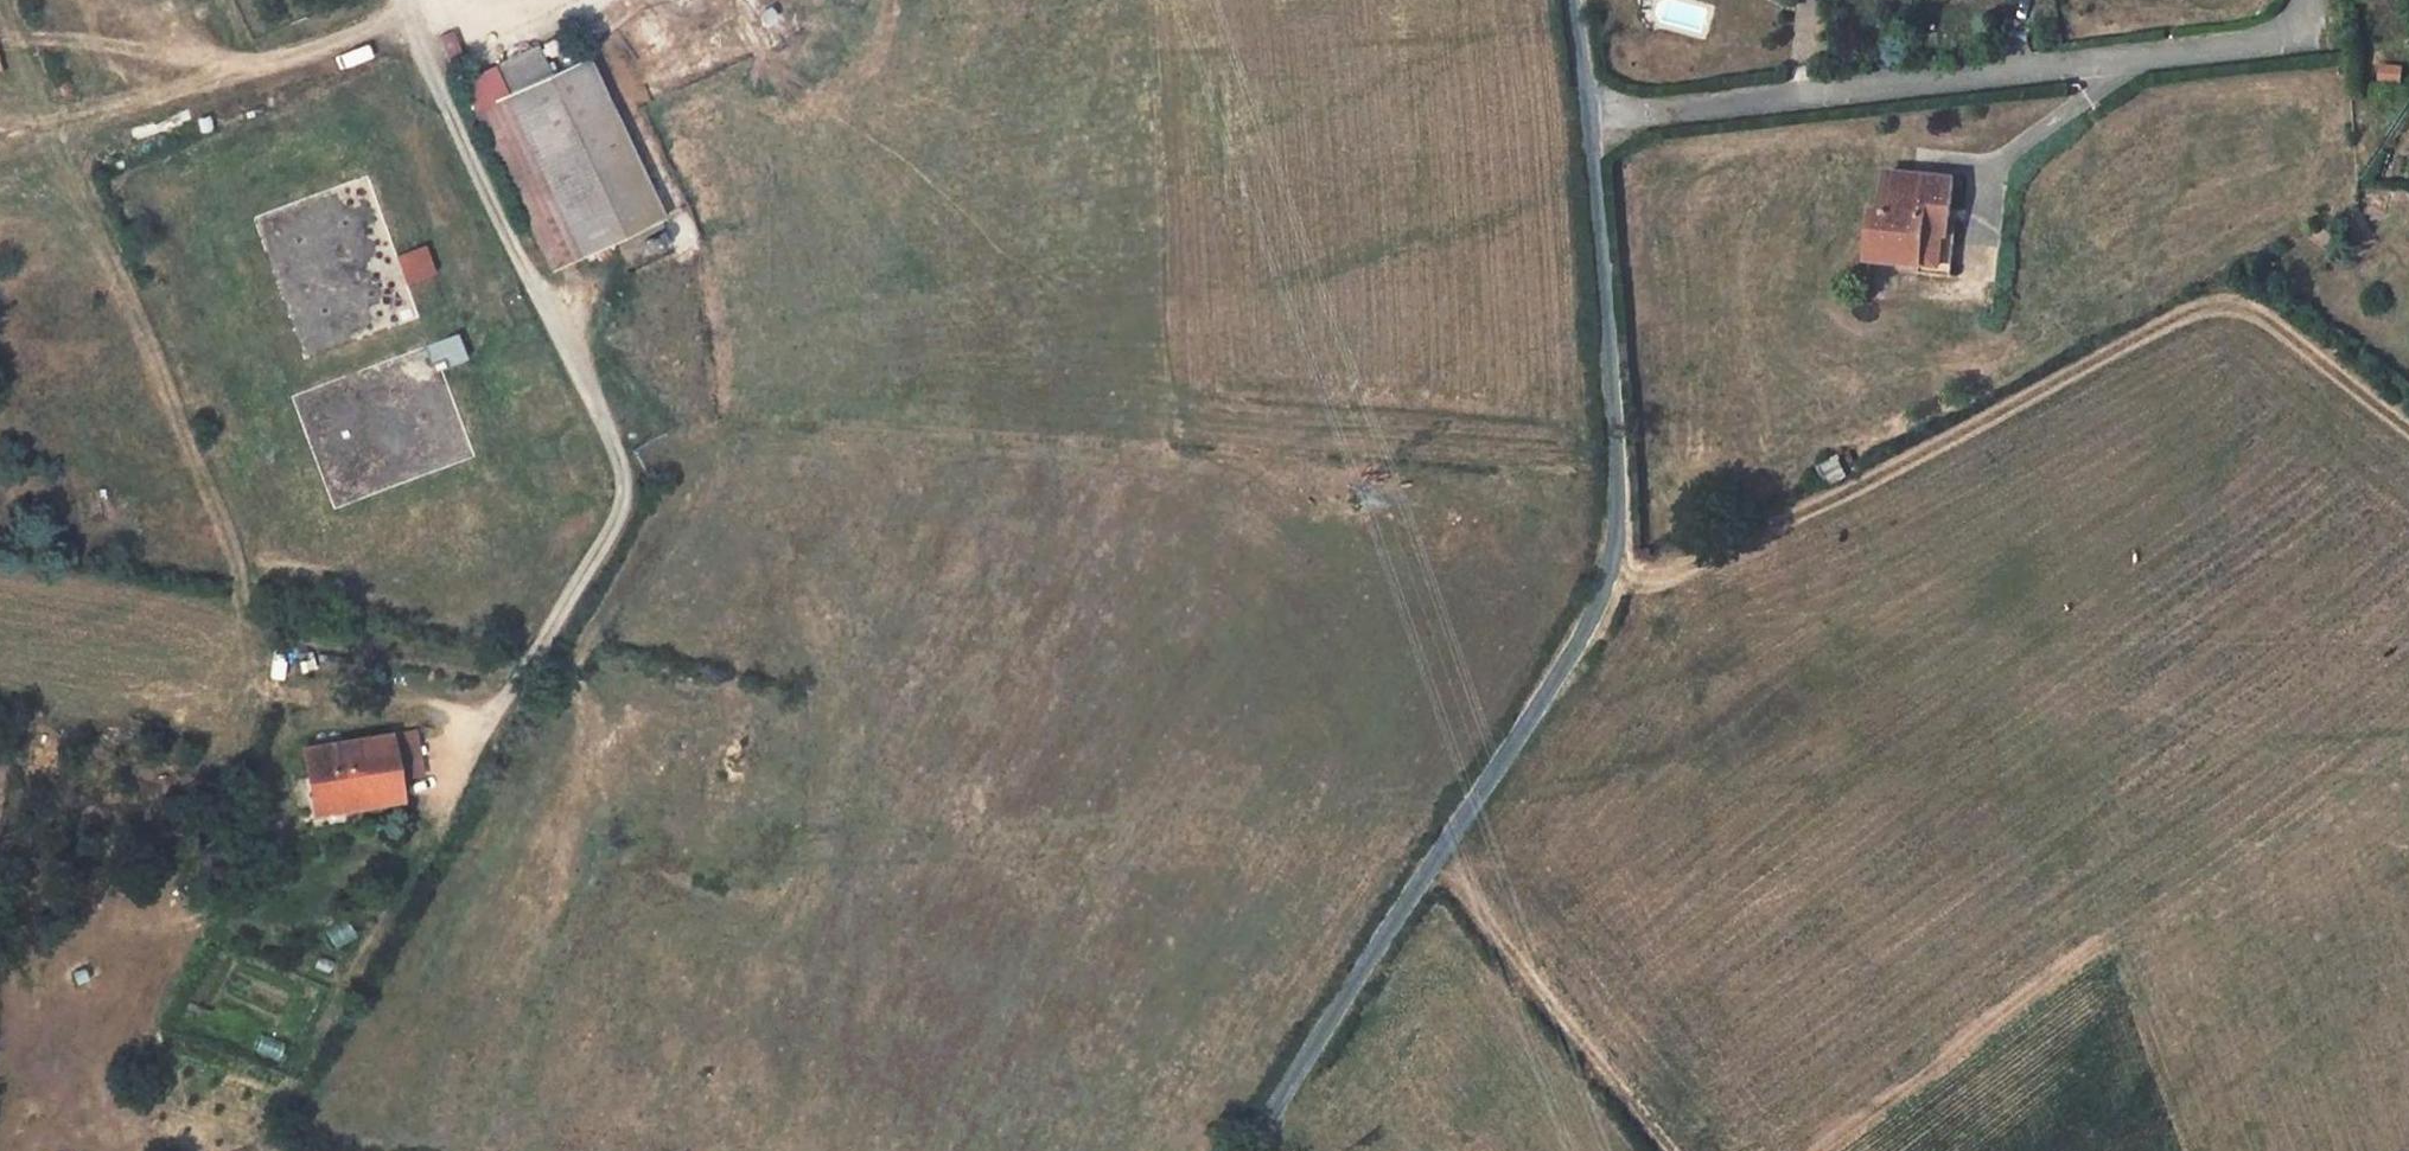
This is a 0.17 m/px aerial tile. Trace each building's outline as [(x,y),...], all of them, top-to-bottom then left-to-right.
[(620,115),(593,58),(559,75),(546,49),(472,86),(564,273),(591,260),(539,153),(620,115)] [(671,222),(620,115),(539,153),(591,260),(671,222)] [(1877,209),(1871,258),(1921,262),(1920,270),(1953,274),(1959,219),(1950,219),(1954,180),(1889,173),(1885,209),(1877,209)] [(435,247),(404,260),(414,286),(446,275),(435,247)] [(465,335),(438,346),(447,371),(475,361),(465,335)] [(1827,451),(1838,475),(1849,470),(1838,446),(1827,451)] [(403,794),(398,730),(397,730),(309,739),(314,789),(351,785),(353,800),(403,794)] [(351,785),(314,789),(316,804),(353,800),(351,785)]
